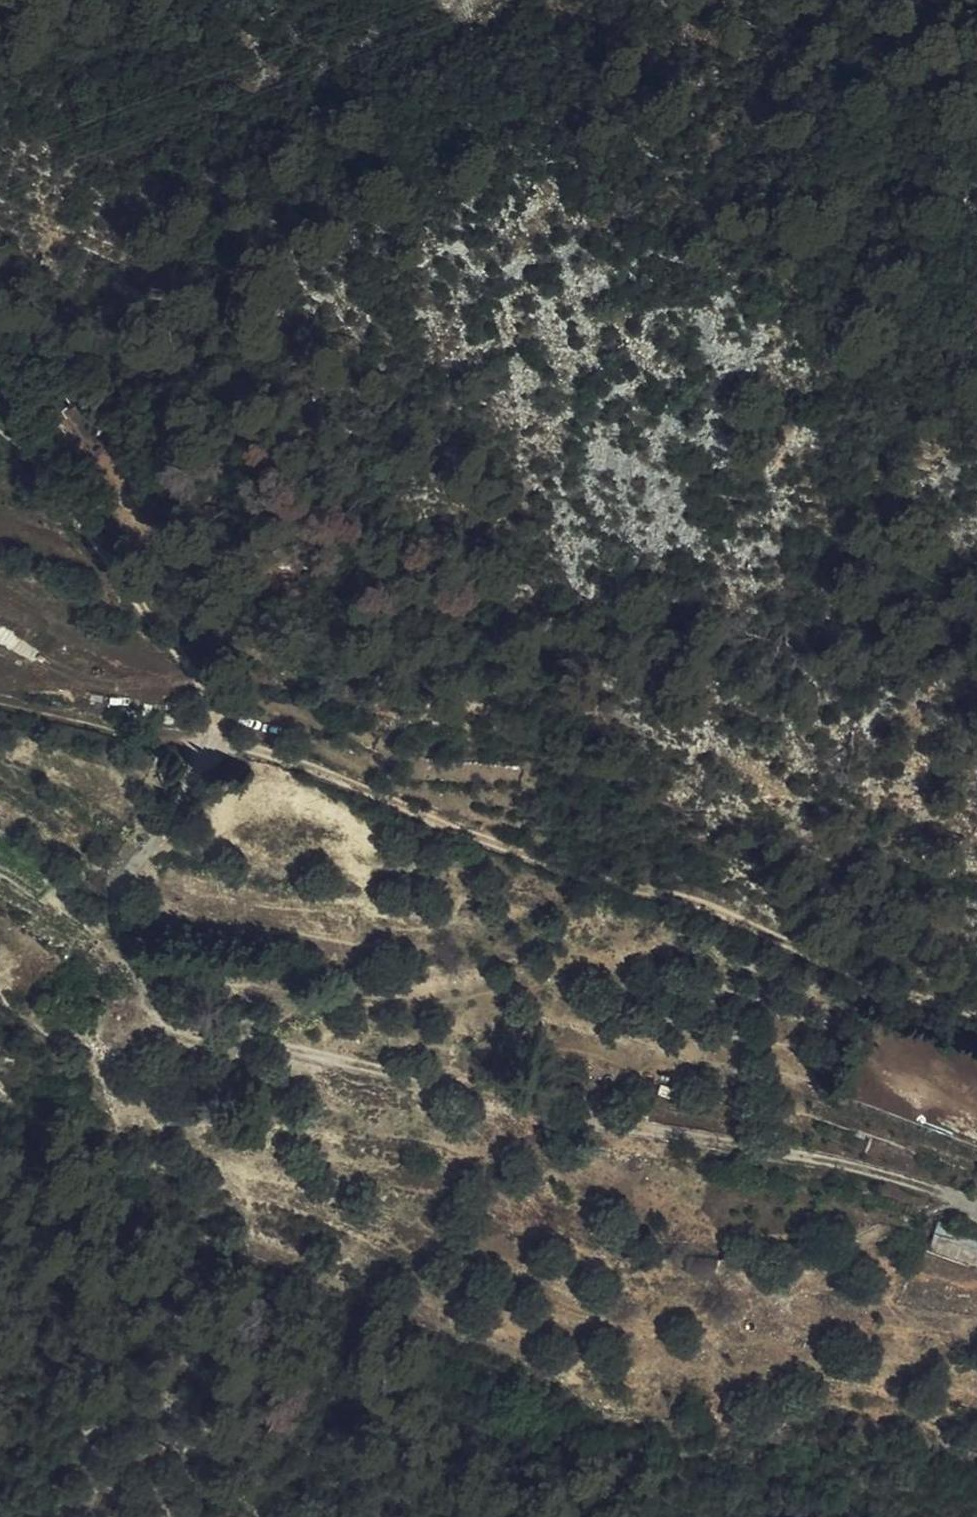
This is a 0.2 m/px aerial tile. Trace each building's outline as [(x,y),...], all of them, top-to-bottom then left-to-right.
[(87,392),(69,404),(96,448),(114,437),(87,392)] [(941,1222),(934,1247),(976,1262),(976,1236),(941,1222)]
